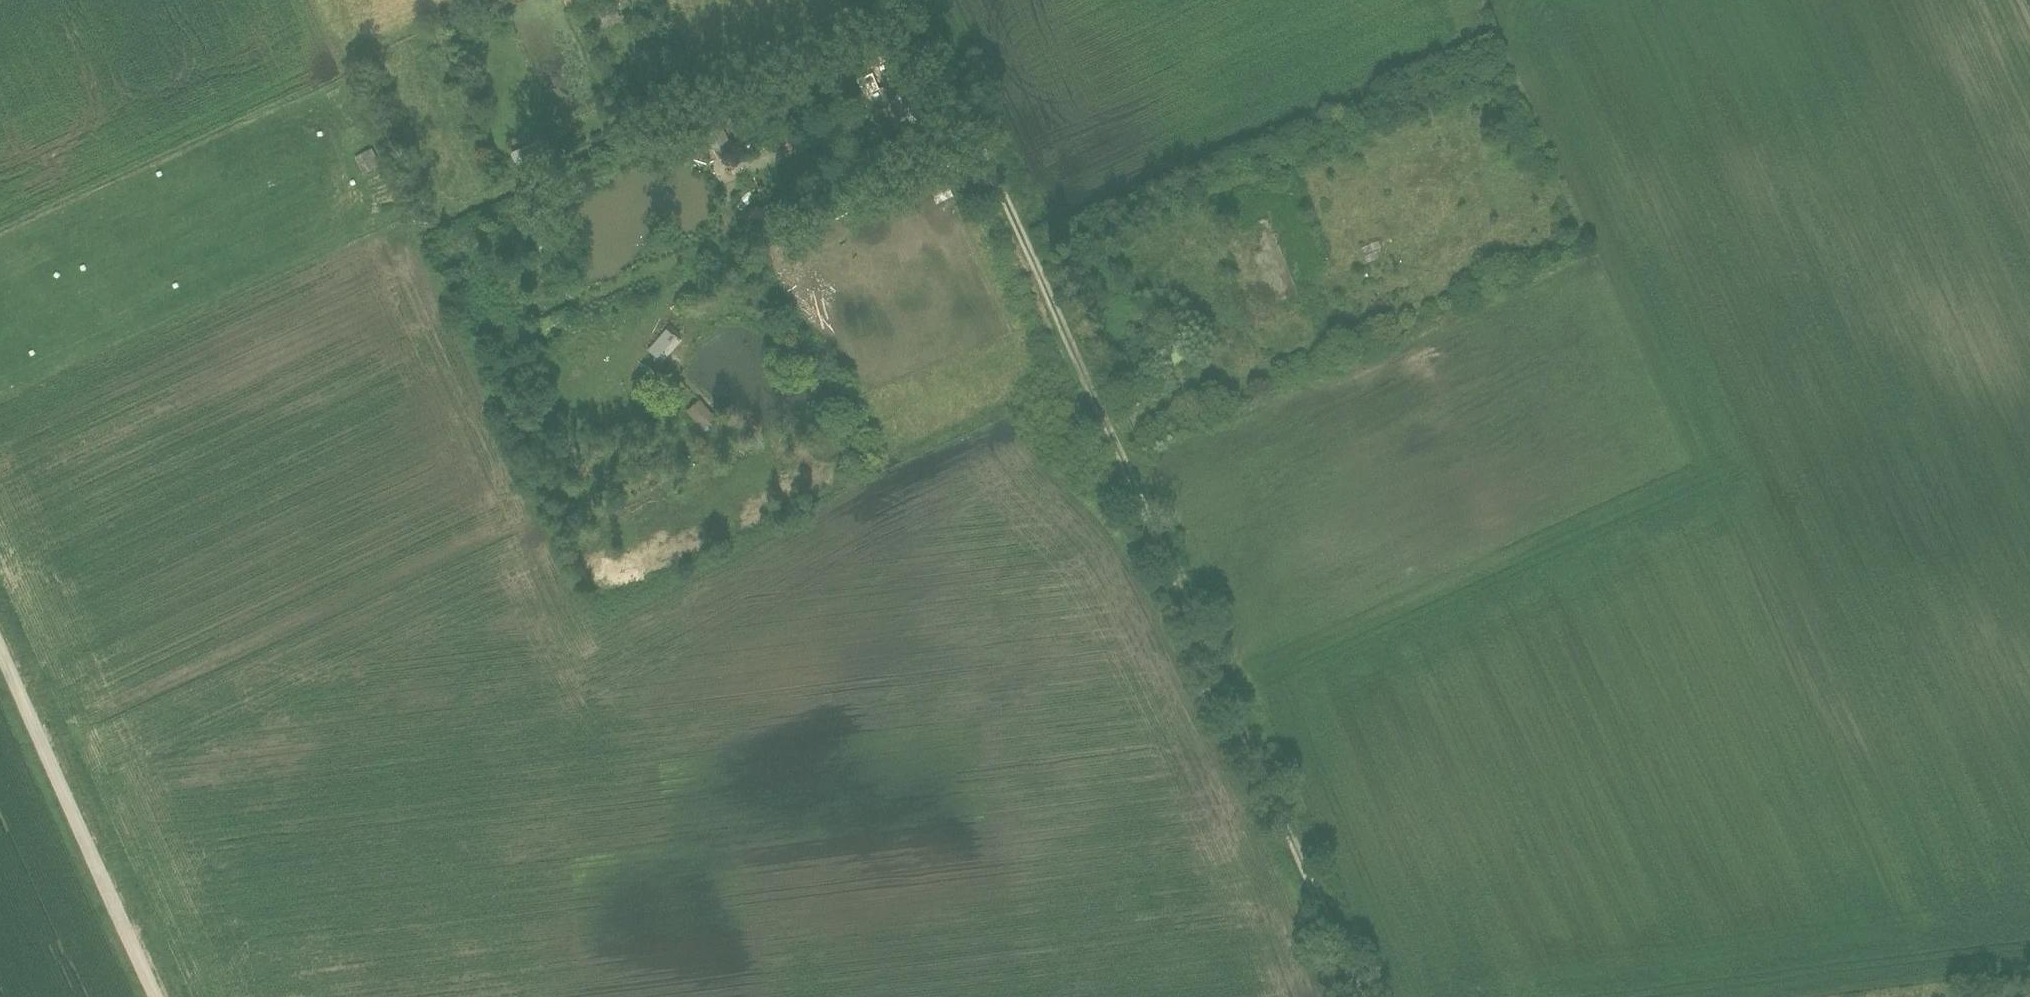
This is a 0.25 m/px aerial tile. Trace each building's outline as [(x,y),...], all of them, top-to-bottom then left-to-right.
[(538,141),(514,150),(518,161),(543,153),(538,141)] [(665,328),(646,349),(655,358),(675,337),(665,328)]
